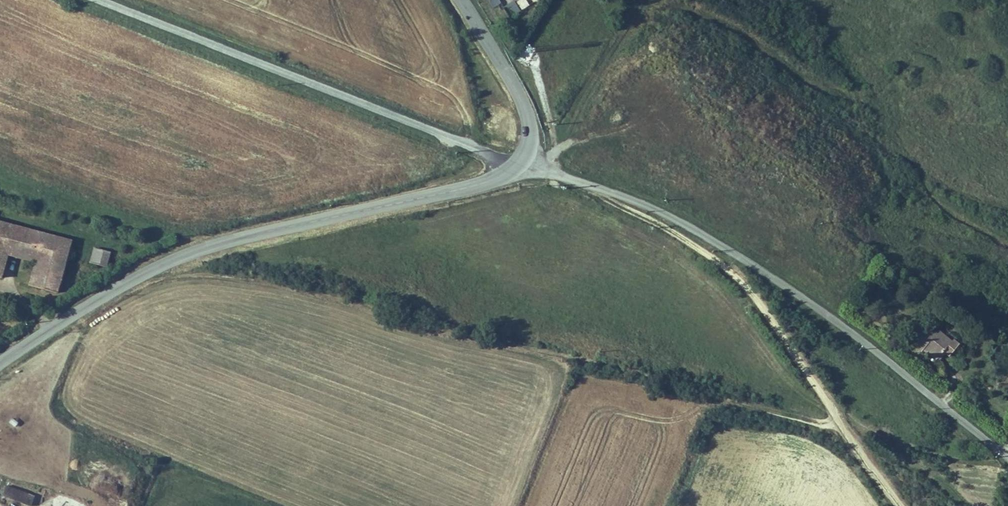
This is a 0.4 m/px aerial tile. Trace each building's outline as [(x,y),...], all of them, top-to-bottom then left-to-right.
[(516,2),(521,10),(529,5),(526,0),(518,0),(516,2)] [(513,1),(505,6),(511,15),(519,11),(513,1)] [(12,244),(9,255),(36,264),(30,285),(56,293),(71,244),(0,222),(0,240),(12,244)] [(0,240),(0,278),(1,279),(9,255),(12,244),(0,240)] [(95,248),(91,264),(105,268),(109,253),(95,248)] [(921,345),(926,349),(937,335),(932,331),(921,345)] [(937,335),(926,349),(923,353),(938,365),(940,363),(942,360),(946,363),(954,369),(960,361),(967,352),(953,341),(949,345),(937,335)] [(968,351),(967,352),(960,361),(968,368),(976,357),(968,351)] [(23,491),(20,501),(37,505),(49,505),(51,499),(23,491)]
